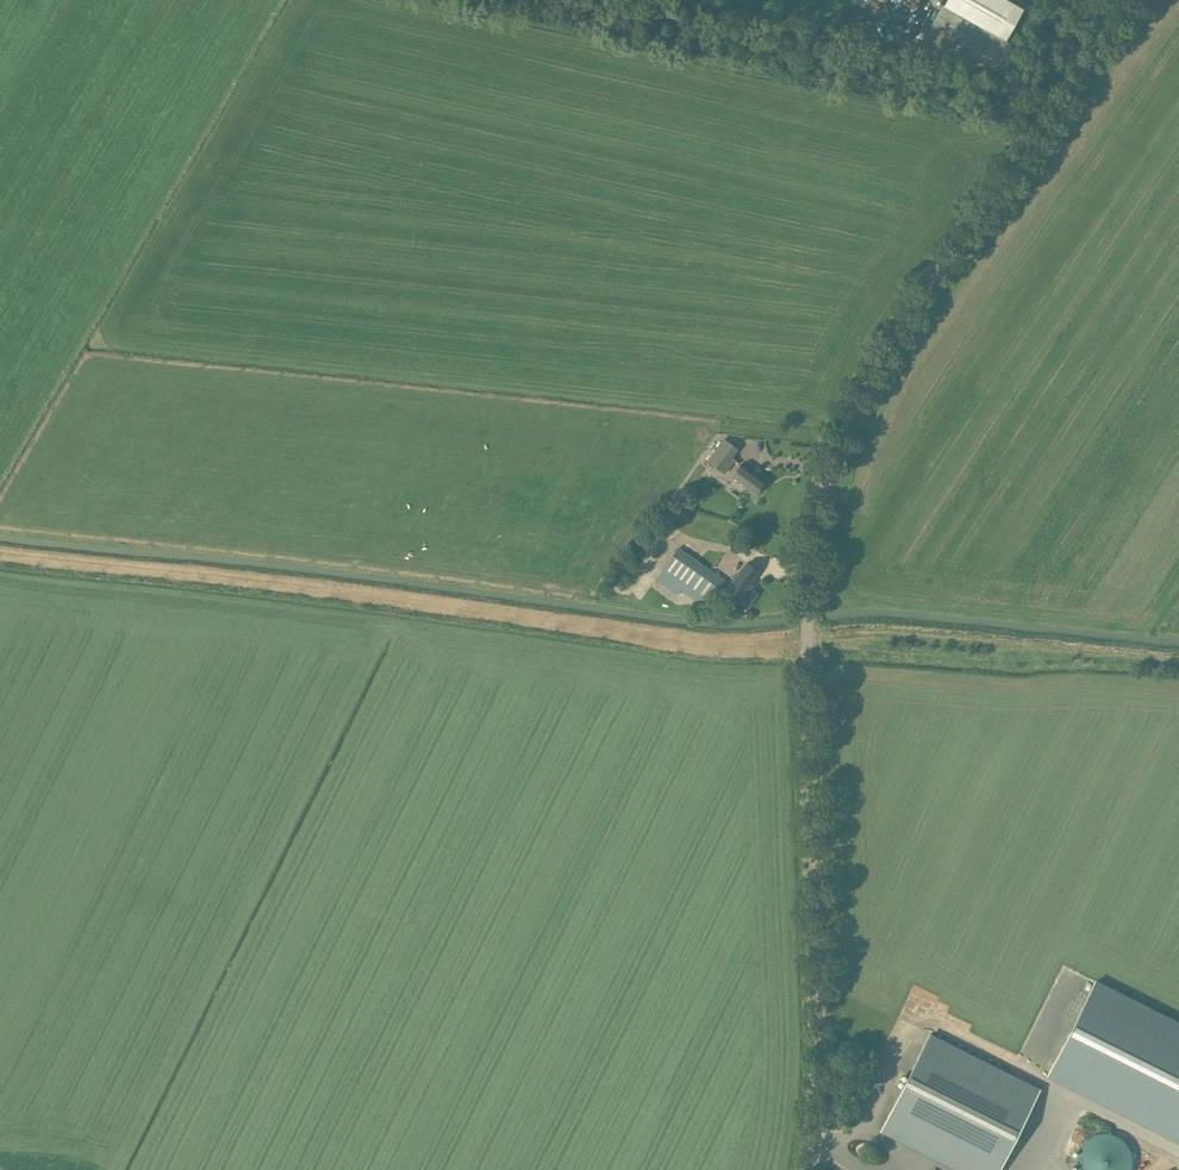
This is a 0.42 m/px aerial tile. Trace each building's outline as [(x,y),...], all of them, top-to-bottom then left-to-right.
[(944,6),(1006,42),(1024,10),(1005,0),(947,0),(944,6)] [(725,439),(709,461),(719,468),(724,463),(729,467),(735,459),(732,457),(738,448),(725,439)] [(732,477),(756,495),(766,480),(742,463),(732,477)] [(716,596),(727,580),(727,579),(679,546),(656,579),(676,594),(680,588),(701,603),(709,592),(716,596)] [(727,590),(750,606),(759,593),(751,587),(753,584),(751,583),(760,570),(748,562),(727,590)] [(1102,966),(1055,1060),(1178,1122),(1178,1005),(1102,966)] [(894,1123),(988,1169),(1000,1169),(1025,1121),(921,1068),(894,1123)] [(1096,1135),(1094,1136),(1091,1137),(1089,1139),(1087,1140),(1085,1142),(1083,1145),(1081,1147),(1080,1149),(1079,1152),(1078,1154),(1077,1157),(1077,1160),(1077,1163),(1077,1165),(1077,1168),(1078,1169),(1132,1169),(1133,1169),(1133,1167),(1134,1164),(1134,1161),(1133,1159),(1133,1156),(1132,1153),(1131,1151),(1130,1148),(1129,1146),(1127,1144),(1125,1142),(1123,1140),(1121,1138),(1118,1137),(1116,1136),(1113,1135),(1110,1134),(1107,1134),(1105,1134),(1102,1134),(1099,1134),(1096,1135)] [(935,1161),(931,1169),(953,1169),(935,1161)]
